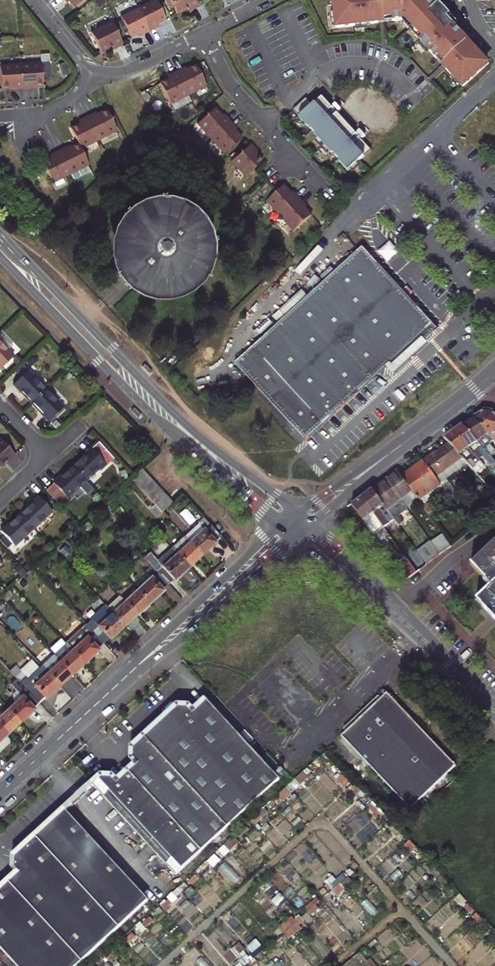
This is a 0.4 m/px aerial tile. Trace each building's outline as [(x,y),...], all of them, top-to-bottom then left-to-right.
[(138,8),(149,32),(156,28),(155,25),(158,23),(165,20),(155,0),(154,0),(138,8)] [(177,14),(187,9),(190,7),(192,10),(199,7),(196,0),(170,0),(177,14)] [(337,28),(380,23),(379,20),(394,18),(394,22),(402,21),(408,20),(424,37),(421,40),(438,59),(440,57),(450,67),(448,70),(456,78),(480,52),(474,45),(473,46),(463,36),(464,34),(449,18),(452,15),(440,3),(437,6),(432,0),(337,0),(337,2),(334,3),(337,28)] [(138,8),(120,17),(130,37),(138,33),(141,32),(143,35),(149,32),(138,8)] [(91,32),(101,52),(111,47),(114,45),(116,48),(123,45),(111,22),(91,32)] [(40,63),(20,65),(22,91),(30,90),(29,87),(33,86),(41,86),(40,63)] [(20,65),(0,66),(2,89),(11,88),(14,88),(14,91),(22,91),(20,65)] [(169,104),(205,86),(195,66),(186,71),(184,68),(167,76),(168,79),(159,84),(169,104)] [(306,100),(294,111),(300,118),(299,119),(308,129),(309,128),(317,136),(316,137),(333,156),(334,155),(341,162),(340,163),(349,173),(372,152),(362,141),(352,149),(347,144),(357,135),(338,114),(328,123),(325,120),(323,118),(333,109),(332,109),(323,98),(313,107),(306,100)] [(333,109),(323,118),(325,120),(337,110),(340,113),(342,111),(336,105),(332,109),(333,109)] [(78,144),(80,149),(116,130),(106,110),(96,115),(95,112),(78,121),(79,124),(70,128),(78,144)] [(198,125),(225,155),(241,140),(234,132),(237,130),(224,115),(222,118),(214,110),(198,125)] [(366,137),(360,132),(357,135),(347,144),(350,147),(361,136),(364,139),(366,137)] [(42,162),(51,180),(87,162),(80,149),(78,144),(68,149),(67,146),(50,155),(51,158),(42,162)] [(251,145),(232,162),(246,178),(263,163),(255,155),(257,153),(251,145)] [(268,203),(295,233),(312,218),(305,210),(307,208),(294,193),(292,196),(285,188),(268,203)] [(449,221),(445,217),(439,222),(442,226),(449,221)] [(442,226),(439,222),(429,232),(432,236),(442,226)] [(286,316),(235,364),(286,419),(305,440),(343,405),(385,366),(387,365),(392,371),(424,341),(437,330),(436,328),(434,326),(361,247),(309,295),(303,289),(280,310),(286,316)] [(482,275),(478,271),(470,279),(474,283),(482,275)] [(6,363),(14,355),(8,350),(12,345),(0,333),(0,368),(6,363)] [(392,371),(387,365),(385,366),(392,374),(426,343),(424,341),(392,371)] [(21,377),(28,369),(22,364),(15,371),(21,377)] [(13,384),(31,402),(46,388),(28,369),(21,377),(13,384)] [(63,406),(46,388),(31,402),(49,420),(63,406)] [(405,398),(398,390),(394,394),(401,401),(405,398)] [(472,417),(493,440),(494,442),(494,414),(492,410),(484,409),(472,417)] [(493,440),(472,417),(461,425),(488,454),(493,449),(488,444),(493,440)] [(461,425),(453,431),(478,460),(482,456),(490,466),(494,463),(488,454),(461,425)] [(478,460),(453,431),(444,437),(449,443),(461,457),(465,462),(469,458),(474,464),(478,460)] [(14,454),(0,439),(0,440),(0,467),(14,454)] [(72,465),(86,480),(99,468),(101,471),(114,459),(98,441),(72,465)] [(434,476),(461,457),(449,443),(424,461),(434,476)] [(429,497),(442,488),(434,476),(424,461),(401,477),(418,500),(427,514),(432,511),(427,504),(425,505),(423,503),(430,498),(429,497)] [(86,480),(72,465),(53,482),(46,489),(63,507),(70,501),(67,497),(86,480)] [(135,482),(144,470),(142,468),(131,478),(135,482)] [(397,470),(385,479),(400,500),(407,495),(413,503),(418,500),(401,477),(397,470)] [(152,481),(147,475),(136,485),(141,491),(152,481)] [(372,489),(394,520),(397,518),(390,508),(400,500),(385,479),(372,489)] [(152,481),(141,491),(146,497),(157,487),(152,481)] [(146,497),(152,502),(162,492),(157,487),(146,497)] [(372,489),(362,497),(384,527),(388,533),(398,526),(394,520),(372,489)] [(162,492),(152,502),(155,506),(157,508),(167,498),(162,492)] [(38,496),(20,513),(33,528),(52,511),(38,496)] [(352,505),(373,535),(384,527),(362,497),(352,505)] [(167,498),(157,508),(162,513),(172,504),(167,498)] [(158,517),(162,513),(157,508),(155,506),(151,510),(158,517)] [(15,545),(33,528),(20,513),(1,530),(4,534),(11,541),(15,545)] [(185,539),(201,557),(216,543),(215,542),(220,537),(203,518),(198,523),(200,525),(185,539)] [(67,527),(70,531),(76,526),(73,522),(67,527)] [(384,532),(380,535),(387,544),(391,541),(384,532)] [(4,534),(0,538),(7,545),(11,541),(4,534)] [(440,556),(452,548),(443,536),(431,544),(440,556)] [(201,557),(185,539),(173,550),(189,568),(201,557)] [(440,556),(431,544),(430,541),(416,551),(427,565),(440,556)] [(494,584),(494,542),(471,565),(486,580),(492,587),(494,584)] [(189,568),(173,550),(153,568),(157,573),(168,585),(174,579),(175,581),(189,568)] [(406,578),(417,571),(406,555),(395,563),(406,578)] [(29,571),(24,576),(30,581),(35,577),(29,571)] [(137,591),(149,604),(164,591),(163,590),(168,585),(157,573),(137,591)] [(492,587),(486,580),(483,582),(490,589),(492,587)] [(492,587),(490,589),(477,601),(494,620),(494,584),(492,587)] [(9,591),(2,596),(7,601),(13,595),(9,591)] [(125,602),(137,616),(149,604),(137,591),(125,602)] [(137,616),(125,602),(119,596),(107,607),(125,627),(137,616)] [(104,644),(125,627),(107,607),(106,606),(86,625),(104,644)] [(67,644),(85,664),(99,650),(98,649),(104,644),(86,625),(65,643),(67,644)] [(54,656),(72,675),(85,664),(67,644),(54,656)] [(53,654),(41,666),(60,686),(72,675),(54,656),(53,654)] [(24,676),(19,682),(39,703),(45,698),(46,699),(60,686),(41,666),(27,679),(24,676)] [(22,696),(7,710),(20,723),(35,709),(34,708),(39,703),(19,682),(16,679),(11,683),(22,696)] [(454,766),(386,695),(340,737),(409,809),(454,766)] [(341,729),(344,732),(379,699),(376,696),(341,729)] [(103,776),(94,785),(177,875),(280,780),(242,737),(224,736),(225,718),(208,698),(194,711),(189,705),(179,705),(134,747),(134,757),(139,763),(118,782),(114,777),(103,776)] [(7,710),(3,714),(0,711),(0,726),(8,734),(20,723),(7,710)] [(242,737),(225,718),(224,736),(242,737)] [(66,810),(15,857),(14,867),(19,873),(0,890),(0,948),(14,963),(21,963),(24,960),(29,965),(77,965),(149,901),(66,810)] [(299,912),(281,926),(289,937),(307,922),(299,912)] [(274,938),(284,933),(282,928),(271,933),(274,938)]
